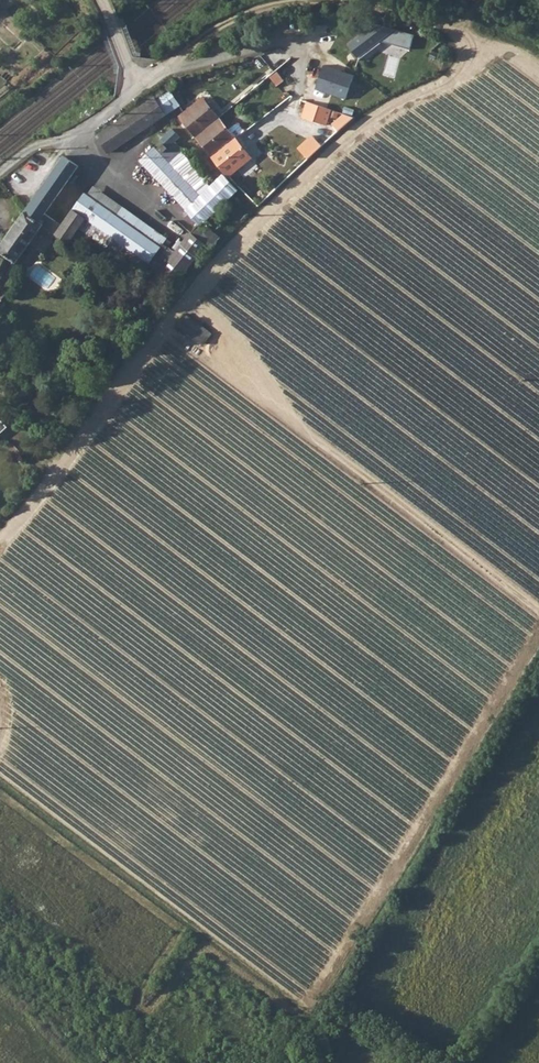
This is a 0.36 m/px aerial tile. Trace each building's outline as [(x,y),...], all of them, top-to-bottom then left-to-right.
[(372,24),(347,44),(357,60),(383,42),(408,49),(414,34),(372,24)] [(352,75),(322,65),(314,89),(344,99),(352,75)] [(155,100),(164,115),(179,105),(169,90),(155,100)] [(107,153),(164,115),(155,100),(152,95),(95,134),(107,153)] [(178,115),(211,156),(233,138),(226,129),(201,98),(178,115)] [(331,110),(308,100),(302,115),(325,125),(331,110)] [(343,115),(332,126),(337,131),(352,119),(343,115)] [(226,129),(233,138),(243,130),(237,123),(234,123),(226,129)] [(189,231),(154,275),(169,287),(205,245),(209,249),(219,238),(203,224),(236,191),(222,175),(219,179),(214,173),(204,182),(181,152),(182,152),(174,141),(178,137),(171,129),(159,141),(162,144),(157,148),(162,153),(160,155),(153,147),(138,161),(197,224),(191,232),(189,231)] [(310,159),(324,145),(314,134),(299,148),(310,159)] [(233,138),(211,156),(228,176),(250,158),(233,138)] [(62,155),(28,202),(43,212),(77,165),(62,155)] [(92,185),(86,193),(148,237),(153,229),(92,185)] [(59,224),(53,233),(67,243),(84,218),(95,226),(89,234),(142,273),(159,249),(162,251),(169,241),(153,229),(148,237),(86,193),(83,191),(59,224)] [(28,202),(23,210),(38,221),(43,214),(43,212),(28,202)] [(23,210),(0,243),(0,252),(16,263),(41,225),(42,224),(38,221),(23,210)] [(43,214),(38,221),(42,224),(41,225),(53,233),(59,224),(43,214)] [(183,315),(175,325),(202,345),(210,335),(183,315)]
